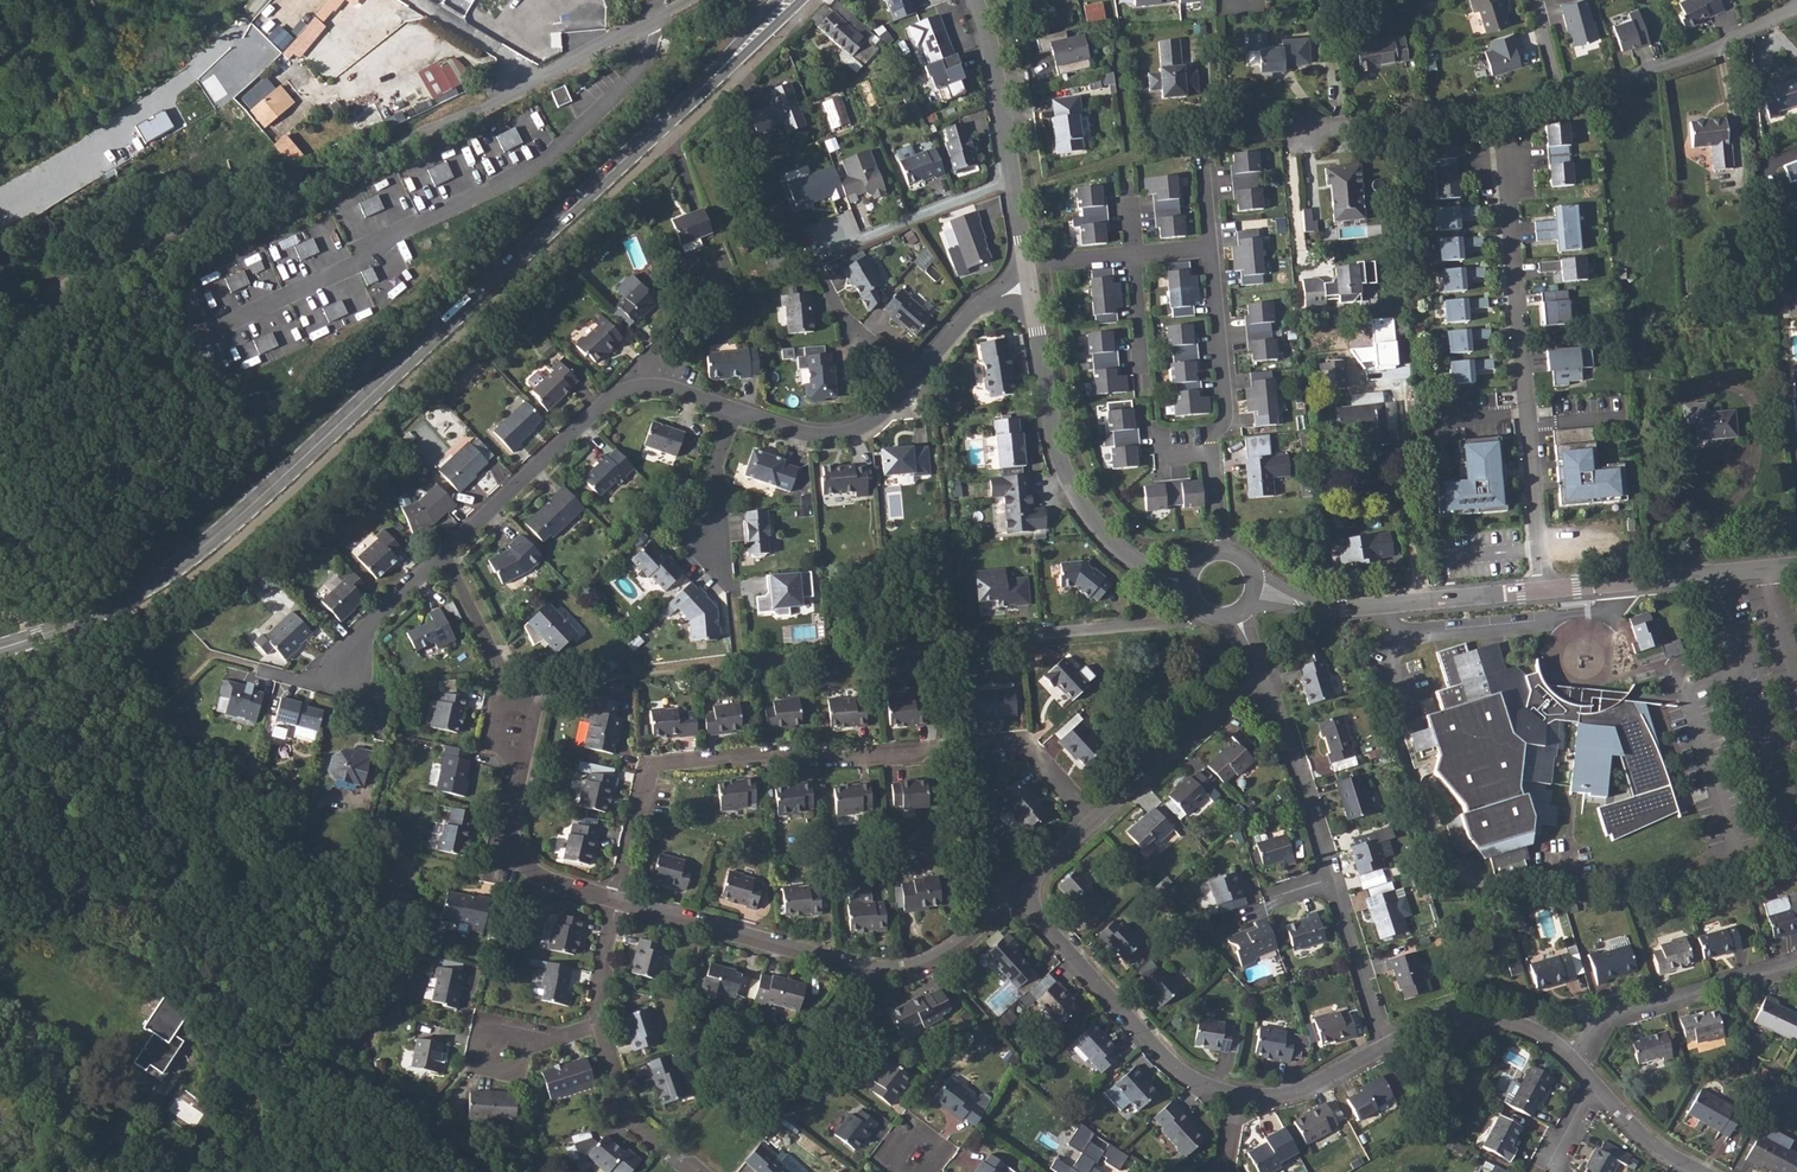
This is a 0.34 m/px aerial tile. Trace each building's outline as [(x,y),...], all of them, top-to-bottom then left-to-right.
[(328,5),(336,10),(338,7),(340,9),(346,0),(331,0),(328,5)] [(819,10),(810,20),(829,37),(849,12),(835,0),(828,8),(824,5),(819,10)] [(892,22),(917,14),(913,0),(886,0),(892,22)] [(1473,16),(1478,14),(1484,37),(1508,30),(1505,20),(1503,13),(1505,12),(1502,1),(1501,1),(1500,0),(1469,0),(1473,16)] [(1559,5),(1566,27),(1568,26),(1574,45),(1597,38),(1585,0),(1576,0),(1559,5)] [(1677,3),(1682,14),(1677,16),(1685,30),(1699,23),(1697,19),(1706,14),(1708,18),(1723,11),(1718,0),(1684,0),(1677,3)] [(1103,1),(1084,5),(1088,22),(1107,18),(1103,1)] [(1614,25),(1622,51),(1637,45),(1640,49),(1652,44),(1640,9),(1630,12),(1632,19),(1614,25)] [(849,12),(829,37),(851,58),(865,42),(870,46),(877,38),(849,12)] [(331,18),(324,13),(320,18),(328,23),(331,18)] [(940,14),(908,26),(923,65),(955,52),(940,14)] [(1064,32),(1036,39),(1039,54),(1051,51),(1052,56),(1055,55),(1056,61),(1053,62),(1056,76),(1089,69),(1082,38),(1066,41),(1064,32)] [(1355,36),(1360,69),(1371,67),(1371,65),(1396,60),(1408,58),(1404,35),(1376,39),(1375,33),(1355,36)] [(1283,42),(1283,49),(1267,50),(1267,38),(1248,39),(1249,51),(1259,51),(1261,70),(1266,75),(1286,73),(1286,68),(1310,66),(1308,40),(1283,42)] [(1514,41),(1491,47),(1493,56),(1484,58),(1491,81),(1520,74),(1515,55),(1517,54),(1514,41)] [(1156,75),(1146,76),(1147,93),(1159,92),(1159,101),(1183,99),(1183,95),(1197,94),(1195,74),(1182,74),(1182,69),(1179,69),(1177,42),(1155,44),(1158,70),(1156,71),(1156,75)] [(1344,60),(1342,42),(1331,42),(1332,61),(1344,60)] [(955,52),(923,65),(928,77),(930,75),(936,89),(937,88),(943,100),(964,91),(959,78),(962,77),(958,69),(956,68),(955,65),(959,63),(955,52)] [(456,54),(430,70),(444,92),(470,76),(456,54)] [(260,111),(264,117),(292,94),(289,90),(289,89),(281,78),(277,81),(267,69),(242,90),(257,108),(255,110),(258,113),(260,111)] [(1761,92),(1770,119),(1780,116),(1779,111),(1796,106),(1796,80),(1772,87),(1772,89),(1761,92)] [(773,92),(778,104),(752,116),(758,135),(787,124),(791,135),(810,128),(792,84),(773,92)] [(566,85),(552,91),(559,106),(573,100),(566,85)] [(337,93),(330,98),(335,106),(343,101),(337,93)] [(292,94),(264,117),(265,118),(287,101),(293,95),(292,94)] [(842,96),(823,103),(834,131),(852,125),(842,96)] [(1078,96),(1051,100),(1054,118),(1051,118),(1054,142),(1081,138),(1075,103),(1079,103),(1078,96)] [(1713,171),(1733,169),(1731,144),(1728,144),(1726,119),(1690,124),(1692,149),(1711,147),(1713,171)] [(1546,123),(1548,146),(1571,145),(1569,121),(1546,123)] [(963,123),(945,128),(949,142),(946,143),(954,172),(957,173),(964,171),(965,168),(978,164),(975,155),(971,153),(970,147),(972,146),(969,135),(967,136),(963,123)] [(504,151),(523,144),(518,127),(498,134),(504,151)] [(293,166),(306,155),(287,134),(275,144),(293,166)] [(1431,137),(1433,161),(1456,159),(1454,136),(1431,137)] [(1571,145),(1548,146),(1550,165),(1572,164),(1571,145)] [(1237,169),(1233,169),(1235,188),(1239,187),(1241,208),(1265,206),(1263,185),(1259,186),(1258,167),(1262,167),(1260,147),(1236,149),(1237,169)] [(934,148),(899,162),(908,185),(916,182),(924,178),(925,181),(935,177),(936,179),(945,175),(934,148)] [(847,177),(839,180),(845,196),(856,191),(856,192),(864,189),(866,191),(867,195),(871,196),(872,196),(884,191),(885,191),(881,183),(877,181),(879,177),(869,150),(841,161),(847,177)] [(489,171),(503,164),(496,151),(482,158),(489,171)] [(1456,159),(1433,161),(1435,180),(1457,178),(1456,159)] [(448,161),(428,169),(436,185),(455,177),(448,161)] [(1796,186),(1796,162),(1787,165),(1793,182),(1795,181),(1796,186)] [(1572,164),(1550,165),(1551,186),(1574,185),(1572,164)] [(833,166),(816,172),(825,197),(830,195),(832,200),(845,196),(839,180),(833,166)] [(1362,166),(1325,169),(1327,187),(1332,186),(1336,222),(1367,219),(1362,166)] [(1182,168),(1172,169),(1178,232),(1187,231),(1185,210),(1181,210),(1179,183),(1183,183),(1182,168)] [(1149,189),(1159,188),(1159,194),(1156,194),(1157,212),(1161,212),(1161,218),(1162,234),(1178,232),(1172,169),(1147,171),(1149,189)] [(800,177),(786,183),(796,207),(811,201),(812,202),(825,197),(816,172),(800,178),(800,177)] [(1457,178),(1435,180),(1436,201),(1459,199),(1457,178)] [(1081,201),(1082,221),(1080,221),(1081,241),(1106,239),(1104,219),(1108,218),(1107,199),(1103,200),(1101,183),(1077,185),(1078,201),(1081,201)] [(366,217),(385,209),(379,195),(360,203),(366,217)] [(1436,209),(1437,231),(1460,229),(1460,217),(1480,216),(1479,206),(1436,209)] [(1578,208),(1557,210),(1557,219),(1535,220),(1537,241),(1558,240),(1559,252),(1581,251),(1578,208)] [(703,209),(672,221),(674,227),(684,254),(703,247),(699,238),(712,233),(703,209)] [(977,210),(950,219),(967,267),(990,259),(983,238),(985,237),(979,221),(981,220),(977,210)] [(1312,222),(1304,223),(1305,233),(1319,232),(1318,222),(1312,222)] [(1235,241),(1237,266),(1244,265),(1245,270),(1242,270),(1243,282),(1265,280),(1264,270),(1266,270),(1263,235),(1261,235),(1260,227),(1238,229),(1239,236),(1242,236),(1242,240),(1235,241)] [(1438,240),(1440,262),(1463,261),(1462,249),(1482,247),(1482,237),(1438,240)] [(296,245),(301,259),(320,253),(315,238),(296,245)] [(867,255),(860,258),(842,270),(851,285),(854,284),(861,295),(863,295),(880,285),(881,283),(869,265),(873,263),(867,255)] [(1191,258),(1181,259),(1185,314),(1195,313),(1194,304),(1191,304),(1191,299),(1199,298),(1197,273),(1189,274),(1189,269),(1191,269),(1191,258)] [(1583,258),(1540,262),(1540,272),(1562,270),(1562,283),(1585,281),(1583,258)] [(1168,269),(1171,305),(1173,305),(1174,315),(1185,314),(1181,259),(1170,260),(1171,269),(1168,269)] [(1318,281),(1304,283),(1306,309),(1326,308),(1326,302),(1339,301),(1340,306),(1355,305),(1362,298),(1361,287),(1377,285),(1375,263),(1357,264),(1357,268),(1338,270),(1338,280),(1335,280),(1332,285),(1323,286),(1318,281)] [(1091,275),(1094,312),(1097,312),(1098,321),(1116,319),(1116,309),(1113,309),(1112,304),(1119,303),(1117,282),(1110,283),(1110,278),(1113,278),(1112,264),(1093,266),(1094,275),(1091,275)] [(1441,270),(1443,292),(1466,290),(1465,279),(1485,277),(1485,267),(1441,270)] [(231,291),(250,284),(246,271),(226,277),(231,291)] [(728,284),(720,287),(723,294),(730,291),(728,284)] [(618,309),(612,314),(626,329),(632,322),(634,325),(643,317),(641,314),(654,302),(646,293),(648,291),(643,285),(637,290),(631,290),(616,306),(618,309)] [(906,328),(907,328),(915,336),(931,319),(909,299),(911,297),(903,290),(902,289),(884,308),(892,316),(890,317),(904,330),(906,328)] [(1565,291),(1542,293),(1543,305),(1566,303),(1565,291)] [(809,293),(779,295),(780,305),(785,305),(787,332),(812,331),(811,315),(813,314),(812,302),(810,302),(809,293)] [(1444,301),(1445,323),(1468,321),(1468,309),(1488,308),(1487,298),(1444,301)] [(324,307),(329,321),(349,313),(344,299),(324,307)] [(1251,321),(1248,322),(1249,341),(1253,341),(1254,360),(1279,359),(1277,339),(1274,339),(1273,319),(1276,319),(1274,300),(1250,302),(1251,321)] [(1732,302),(1709,307),(1711,315),(1734,310),(1732,302)] [(1566,303),(1543,305),(1545,326),(1568,324),(1566,303)] [(576,342),(576,347),(584,356),(587,354),(595,362),(606,351),(608,352),(616,344),(615,343),(621,337),(601,316),(594,323),(597,326),(586,337),(582,337),(576,342)] [(1171,364),(1173,383),(1176,383),(1177,399),(1174,399),(1175,415),(1194,414),(1187,323),(1168,325),(1169,345),(1173,344),(1174,364),(1171,364)] [(1191,323),(1187,323),(1194,414),(1208,412),(1206,396),(1198,397),(1198,389),(1201,389),(1199,370),(1196,370),(1195,352),(1197,352),(1196,342),(1193,343),(1191,323)] [(1448,331),(1449,353),(1472,352),(1471,340),(1492,338),(1491,328),(1448,331)] [(1111,330),(1086,333),(1088,352),(1091,351),(1094,380),(1091,380),(1092,393),(1127,390),(1126,374),(1115,375),(1114,367),(1117,367),(1116,349),(1112,350),(1111,330)] [(254,339),(260,354),(279,346),(273,331),(254,339)] [(1004,337),(976,342),(979,360),(982,360),(985,375),(982,378),(984,391),(987,393),(988,398),(1013,393),(1010,373),(1012,373),(1009,355),(1007,355),(1004,337)] [(1549,365),(1556,364),(1556,370),(1554,371),(1555,387),(1569,386),(1569,382),(1583,381),(1582,369),(1594,368),(1592,345),(1579,346),(1580,349),(1547,351),(1549,365)] [(709,352),(707,355),(709,375),(711,378),(729,376),(729,375),(738,374),(739,377),(750,376),(747,346),(738,347),(738,349),(709,352)] [(829,352),(803,354),(803,369),(807,369),(807,383),(803,384),(804,394),(812,401),(822,400),(823,396),(835,395),(833,364),(830,364),(829,352)] [(1449,363),(1451,385),(1474,383),(1473,371),(1493,370),(1492,359),(1449,363)] [(550,372),(529,391),(536,398),(537,402),(546,411),(569,389),(568,387),(576,380),(557,361),(548,370),(550,372)] [(1344,388),(1343,375),(1342,364),(1313,367),(1315,391),(1344,388)] [(1255,385),(1248,385),(1250,410),(1257,410),(1258,415),(1255,415),(1256,426),(1277,424),(1277,416),(1279,416),(1276,378),(1274,378),(1273,370),(1252,372),(1252,380),(1254,380),(1255,385)] [(541,418),(524,400),(495,426),(489,433),(509,454),(517,446),(516,445),(532,430),(531,428),(541,418)] [(1370,442),(1387,440),(1383,404),(1336,409),(1339,435),(1369,430),(1370,442)] [(1695,427),(1695,438),(1716,436),(1717,439),(1735,437),(1733,412),(1707,414),(1707,410),(1704,410),(1703,404),(1682,406),(1684,428),(1695,427)] [(1111,428),(1113,447),(1109,447),(1111,467),(1134,465),(1133,451),(1132,445),(1131,426),(1129,409),(1107,411),(1108,428),(1111,428)] [(652,420),(643,443),(675,454),(683,431),(652,420)] [(1017,420),(994,422),(998,469),(1025,467),(1022,434),(1019,434),(1017,420)] [(1553,432),(1560,507),(1625,501),(1622,466),(1597,468),(1594,429),(1553,432)] [(1247,459),(1246,459),(1250,499),(1276,496),(1274,477),(1291,476),(1290,454),(1272,456),(1270,434),(1245,436),(1247,459)] [(1439,479),(1442,517),(1508,511),(1501,438),(1461,441),(1464,476),(1439,479)] [(442,466),(437,471),(457,492),(469,482),(472,479),(470,478),(487,462),(479,455),(467,442),(442,466)] [(912,446),(880,450),(882,475),(913,473),(913,476),(929,475),(926,447),(912,449),(912,446)] [(620,485),(622,485),(628,478),(626,476),(633,468),(615,449),(613,452),(608,457),(605,454),(597,461),(598,463),(583,478),(600,496),(616,481),(620,485)] [(783,460),(752,450),(743,476),(790,490),(797,467),(782,462),(783,460)] [(820,479),(818,481),(819,498),(854,495),(854,499),(866,498),(863,469),(852,470),(852,469),(833,471),(832,468),(819,469),(820,479)] [(1026,475),(1015,476),(1019,533),(1033,531),(1033,530),(1036,530),(1035,509),(1031,510),(1030,493),(1028,494),(1026,475)] [(1015,476),(990,479),(991,498),(1003,497),(1007,534),(1019,533),(1015,476)] [(1165,486),(1151,487),(1153,511),(1167,509),(1167,507),(1184,506),(1184,508),(1203,507),(1201,483),(1182,484),(1182,481),(1165,483),(1165,486)] [(455,504),(435,483),(417,499),(417,501),(401,506),(409,531),(432,524),(446,512),(447,512),(455,504)] [(583,508),(561,484),(548,497),(549,499),(525,524),(542,542),(550,534),(552,537),(583,508)] [(1153,511),(1151,487),(1144,488),(1146,511),(1153,511)] [(1042,509),(1035,509),(1036,530),(1045,529),(1044,519),(1043,519),(1042,509)] [(766,510),(745,513),(746,521),(743,521),(744,535),(748,535),(748,543),(747,543),(748,556),(753,555),(755,557),(763,556),(765,554),(769,553),(768,540),(772,536),(771,528),(768,526),(766,510)] [(382,529),(379,532),(375,536),(378,539),(357,559),(377,579),(393,565),(398,560),(394,556),(401,549),(382,529)] [(1375,535),(1343,540),(1345,550),(1340,551),(1342,564),(1364,560),(1365,565),(1379,562),(1378,559),(1394,556),(1391,533),(1375,535)] [(542,557),(521,535),(503,552),(495,556),(496,558),(488,562),(494,575),(496,573),(502,585),(522,575),(526,571),(527,572),(542,557)] [(661,559),(654,551),(645,542),(628,559),(644,577),(647,575),(663,592),(681,574),(664,557),(661,559)] [(1059,573),(1058,575),(1059,587),(1075,586),(1088,597),(1090,595),(1097,600),(1110,585),(1104,579),(1105,577),(1092,567),(1090,569),(1087,566),(1087,560),(1059,563),(1059,573)] [(347,612),(356,603),(362,598),(359,595),(366,587),(348,568),(341,576),(344,579),(320,601),(332,613),(339,622),(349,613),(347,612)] [(998,604),(1008,604),(1016,603),(1016,605),(1028,605),(1029,603),(1027,578),(1005,579),(1004,570),(975,572),(978,601),(997,600),(998,604)] [(789,574),(766,576),(768,593),(764,596),(757,597),(758,614),(773,612),(774,613),(778,616),(790,615),(789,607),(802,605),(801,597),(813,596),(811,572),(789,574)] [(262,579),(255,585),(264,595),(271,588),(262,579)] [(699,588),(676,609),(689,623),(690,639),(704,638),(704,639),(705,640),(716,639),(720,634),(720,630),(718,629),(716,610),(704,597),(706,595),(699,588)] [(548,603),(524,626),(534,645),(541,642),(544,640),(547,643),(557,653),(577,633),(548,603)] [(430,621),(407,634),(415,650),(432,641),(436,649),(454,640),(438,608),(427,613),(430,621)] [(252,640),(257,645),(264,653),(272,645),(285,658),(296,648),(294,646),(310,632),(304,625),(289,610),(262,635),(260,633),(252,640)] [(1649,614),(1630,620),(1637,642),(1631,644),(1635,654),(1661,646),(1665,644),(1657,621),(1652,622),(1649,614)] [(1665,644),(1661,646),(1665,659),(1686,653),(1682,639),(1665,644)] [(1562,733),(1563,722),(1577,723),(1570,792),(1588,794),(1588,796),(1605,798),(1610,751),(1617,752),(1631,797),(1596,808),(1605,836),(1610,835),(1612,841),(1674,813),(1672,806),(1669,798),(1673,797),(1666,776),(1655,746),(1643,722),(1650,720),(1644,703),(1621,702),(1617,705),(1613,707),(1609,710),(1604,712),(1598,714),(1594,715),(1589,715),(1590,707),(1583,708),(1578,708),(1573,707),(1568,706),(1564,704),(1560,702),(1556,700),(1553,698),(1550,695),(1547,693),(1545,690),(1543,687),(1541,684),(1539,681),(1538,678),(1536,674),(1524,677),(1524,675),(1514,668),(1505,671),(1497,644),(1467,653),(1464,644),(1435,653),(1447,690),(1434,693),(1441,714),(1423,719),(1427,732),(1408,738),(1414,755),(1432,749),(1435,759),(1436,762),(1432,777),(1460,808),(1461,811),(1463,818),(1458,819),(1447,827),(1453,849),(1464,855),(1475,852),(1490,847),(1494,857),(1489,858),(1493,870),(1498,868),(1504,884),(1529,876),(1524,860),(1529,858),(1525,847),(1530,845),(1531,839),(1540,835),(1541,824),(1555,825),(1557,807),(1550,806),(1552,791),(1544,791),(1545,785),(1550,786),(1552,758),(1555,759),(1556,750),(1562,751),(1563,733),(1562,733)] [(1319,655),(1314,660),(1317,666),(1303,670),(1306,680),(1302,682),(1311,710),(1337,701),(1325,664),(1330,663),(1326,653),(1319,655)] [(1065,663),(1045,680),(1054,691),(1058,687),(1074,703),(1089,689),(1065,663)] [(251,690),(244,687),(245,685),(223,679),(218,695),(229,698),(225,713),(256,721),(263,693),(251,690)] [(434,682),(416,684),(417,696),(436,694),(435,689),(434,682)] [(1543,687),(1545,690),(1547,693),(1550,695),(1553,698),(1556,700),(1560,702),(1564,704),(1568,706),(1573,707),(1578,708),(1583,708),(1590,707),(1589,715),(1594,715),(1598,714),(1604,712),(1609,710),(1613,707),(1617,705),(1621,702),(1624,698),(1627,694),(1543,687)] [(433,698),(427,724),(455,730),(458,716),(459,716),(462,705),(463,705),(465,696),(439,690),(437,699),(433,698)] [(1014,690),(969,694),(971,718),(981,717),(981,719),(1003,717),(1004,715),(1016,714),(1014,690)] [(610,753),(613,740),(612,739),(614,731),(616,732),(619,718),(612,717),(616,701),(586,694),(580,720),(586,722),(581,746),(610,753)] [(897,694),(885,695),(888,721),(904,720),(904,721),(915,720),(915,722),(924,721),(922,696),(912,696),(912,694),(900,695),(900,694),(897,694)] [(841,695),(825,695),(828,723),(844,722),(844,723),(854,723),(855,724),(864,724),(862,698),(853,698),(853,695),(841,696),(841,695)] [(771,703),(763,704),(765,727),(782,726),(782,724),(799,723),(796,696),(770,698),(771,703)] [(301,703),(280,697),(274,721),(296,727),(294,736),(313,741),(316,732),(318,733),(323,712),(301,706),(301,703)] [(711,709),(702,710),(704,733),(724,731),(724,729),(739,727),(737,700),(710,704),(711,709)] [(663,705),(648,706),(650,734),(664,734),(675,733),(676,735),(686,734),(695,733),(693,711),(684,712),(684,710),(675,710),(675,706),(663,706),(663,705)] [(1086,717),(1058,742),(1072,757),(1075,755),(1085,765),(1104,748),(1088,729),(1093,724),(1086,717)] [(1342,718),(1322,724),(1331,756),(1328,756),(1331,765),(1342,761),(1351,758),(1349,749),(1351,749),(1342,718)] [(1224,751),(1207,766),(1223,784),(1234,774),(1237,776),(1254,761),(1247,753),(1254,746),(1240,731),(1233,737),(1237,742),(1226,752),(1224,751)] [(468,749),(442,744),(433,788),(460,794),(462,783),(461,782),(468,749)] [(332,758),(329,770),(335,779),(334,786),(350,790),(352,784),(361,786),(369,752),(356,749),(354,757),(339,754),(332,758)] [(1351,758),(1342,761),(1345,770),(1355,766),(1353,758),(1351,758)] [(601,811),(603,804),(605,796),(607,797),(608,788),(610,788),(612,778),(588,773),(586,781),(583,781),(580,793),(579,793),(576,806),(601,811)] [(1190,777),(1169,796),(1186,815),(1208,795),(1206,794),(1213,788),(1199,773),(1192,779),(1190,777)] [(732,779),(715,781),(718,809),(733,807),(734,806),(745,804),(745,802),(754,801),(751,774),(742,775),(742,777),(732,778),(732,779)] [(1362,777),(1338,785),(1350,823),(1374,815),(1362,777)] [(898,783),(889,784),(891,804),(900,803),(900,808),(927,805),(924,780),(907,782),(907,778),(897,779),(898,783)] [(787,785),(773,786),(775,814),(789,812),(790,810),(801,810),(801,806),(810,806),(808,779),(798,779),(798,782),(787,783),(787,785)] [(845,786),(831,787),(834,813),(849,812),(849,810),(861,810),(861,807),(871,806),(868,780),(857,781),(857,783),(845,784),(845,786)] [(996,801),(1004,810),(1007,808),(1010,812),(1028,830),(1037,822),(1039,824),(1048,816),(1040,806),(1042,805),(1028,790),(1027,791),(1017,781),(996,801)] [(460,855),(462,847),(463,839),(465,840),(467,831),(468,832),(470,822),(472,813),(449,808),(447,816),(445,825),(441,824),(438,837),(437,836),(434,849),(460,855)] [(1154,808),(1127,834),(1141,850),(1151,841),(1155,845),(1172,829),(1154,808)] [(567,833),(561,859),(585,865),(589,849),(590,849),(595,829),(574,824),(571,835),(567,833)] [(1356,848),(1352,849),(1358,868),(1356,868),(1363,888),(1385,881),(1379,862),(1393,857),(1389,841),(1397,839),(1394,829),(1354,842),(1356,848)] [(1286,837),(1256,846),(1263,868),(1284,861),(1286,867),(1294,864),(1286,837)] [(657,850),(649,877),(658,880),(658,882),(682,888),(689,865),(680,863),(682,857),(657,850)] [(726,867),(718,894),(733,899),(733,900),(743,903),(743,905),(752,908),(759,882),(751,879),(751,876),(740,873),(740,871),(726,867)] [(1076,870),(1060,885),(1073,900),(1071,903),(1084,917),(1102,902),(1088,887),(1090,885),(1076,870)] [(1238,890),(1235,883),(1233,875),(1208,883),(1213,899),(1214,899),(1217,907),(1244,898),(1241,889),(1238,890)] [(902,884),(902,885),(904,907),(904,911),(917,910),(917,905),(928,905),(940,903),(938,876),(914,879),(914,883),(902,884)] [(794,882),(780,883),(782,911),(797,910),(797,912),(809,911),(809,913),(819,912),(816,886),(806,887),(806,883),(794,884),(794,882)] [(455,895),(456,892),(443,890),(437,920),(452,924),(453,922),(467,925),(466,930),(479,933),(486,897),(474,894),(473,896),(462,894),(462,896),(455,895)] [(1396,901),(1393,893),(1393,891),(1366,899),(1379,941),(1406,933),(1402,920),(1396,901)] [(860,900),(845,901),(848,928),(863,927),(863,929),(874,928),(874,930),(884,929),(881,900),(860,902),(860,900)] [(1767,916),(1774,940),(1796,932),(1795,932),(1796,931),(1796,902),(1787,906),(1789,909),(1767,916)] [(1286,928),(1292,948),(1300,945),(1302,950),(1325,942),(1316,913),(1306,916),(1307,921),(1286,928)] [(570,954),(572,947),(574,938),(575,939),(577,929),(578,930),(580,920),(557,914),(555,924),(553,923),(550,934),(549,935),(546,949),(570,954)] [(1245,932),(1227,940),(1228,943),(1236,947),(1237,951),(1235,953),(1242,967),(1254,962),(1254,961),(1255,958),(1276,949),(1263,919),(1253,923),(1256,930),(1246,934),(1245,932)] [(1114,923),(1098,937),(1112,952),(1113,951),(1123,961),(1141,945),(1125,926),(1120,930),(1114,923)] [(1734,928),(1697,939),(1704,961),(1741,949),(1734,928)] [(1660,947),(1652,950),(1660,974),(1668,971),(1668,970),(1684,966),(1683,964),(1692,961),(1684,934),(1670,938),(1670,940),(1659,944),(1660,947)] [(1019,956),(1014,949),(1015,948),(1017,945),(1008,935),(986,955),(1018,990),(1036,974),(1019,956)] [(634,959),(630,974),(654,980),(661,956),(656,954),(659,945),(638,940),(633,958),(634,959)] [(1594,954),(1587,956),(1596,986),(1603,984),(1603,981),(1632,972),(1625,949),(1623,950),(1622,943),(1619,941),(1605,945),(1604,948),(1606,955),(1595,957),(1594,954)] [(1414,954),(1385,963),(1388,972),(1393,971),(1399,991),(1402,990),(1405,1000),(1430,992),(1427,981),(1422,983),(1414,954)] [(1529,966),(1536,988),(1564,980),(1565,983),(1575,980),(1568,954),(1529,966)] [(570,968),(543,961),(538,985),(542,985),(538,1000),(565,1006),(568,995),(564,994),(561,993),(563,986),(566,987),(570,968)] [(1519,962),(1507,966),(1511,978),(1522,974),(1519,962)] [(699,993),(715,998),(716,993),(734,998),(735,995),(744,997),(745,996),(750,978),(750,977),(735,973),(726,970),(727,968),(725,968),(709,963),(705,977),(703,977),(699,993)] [(453,1005),(456,990),(455,990),(456,981),(458,981),(461,969),(434,964),(430,985),(431,985),(428,1000),(453,1005)] [(1158,970),(1140,986),(1146,993),(1147,992),(1161,1007),(1180,989),(1167,974),(1164,976),(1158,970)] [(753,998),(753,999),(765,1002),(765,1000),(798,1010),(805,984),(773,974),(772,976),(761,973),(759,981),(753,998)] [(1057,982),(1036,1001),(1059,1028),(1078,1011),(1078,1010),(1068,998),(1070,996),(1057,982)] [(916,995),(886,1010),(898,1032),(918,1021),(921,1026),(940,1016),(938,1014),(944,1011),(948,1006),(938,987),(927,992),(917,996),(916,995)] [(153,1033),(137,1057),(150,1065),(162,1073),(178,1050),(172,1045),(177,1038),(178,1036),(174,1034),(190,1010),(165,993),(143,1026),(153,1033)] [(1794,1042),(1796,1036),(1796,1017),(1773,1004),(1775,1000),(1766,996),(1753,1021),(1794,1042)] [(624,1016),(627,1023),(629,1031),(628,1032),(631,1042),(630,1043),(633,1051),(660,1042),(657,1033),(659,1033),(656,1021),(657,1020),(653,1007),(624,1016)] [(1326,1011),(1313,1015),(1320,1042),(1335,1037),(1336,1039),(1345,1036),(1346,1038),(1356,1035),(1349,1010),(1339,1013),(1338,1009),(1327,1012),(1326,1011)] [(1688,1014),(1678,1017),(1685,1041),(1693,1039),(1695,1043),(1706,1040),(1707,1042),(1723,1037),(1715,1010),(1705,1013),(1704,1011),(1688,1015),(1688,1014)] [(1198,1020),(1194,1045),(1209,1048),(1209,1049),(1227,1053),(1231,1032),(1222,1030),(1223,1025),(1198,1020)] [(1259,1023),(1253,1051),(1267,1054),(1267,1056),(1279,1058),(1279,1060),(1288,1062),(1292,1036),(1284,1034),(1285,1030),(1273,1028),(1273,1026),(1259,1023)] [(1095,1027),(1075,1044),(1103,1074),(1120,1059),(1114,1052),(1116,1050),(1095,1027)] [(1640,1037),(1630,1040),(1638,1065),(1662,1058),(1663,1062),(1673,1059),(1665,1033),(1642,1040),(1640,1037)] [(414,1036),(408,1064),(438,1069),(440,1059),(442,1052),(438,1051),(440,1041),(414,1036)] [(874,1081),(869,1088),(889,1104),(895,1096),(892,1094),(908,1074),(885,1057),(870,1078),(874,1081)] [(586,1058),(542,1072),(550,1099),(559,1096),(559,1094),(561,1093),(564,1092),(567,1094),(572,1092),(573,1089),(594,1083),(586,1058)] [(671,1064),(651,1071),(649,1072),(652,1080),(653,1080),(656,1089),(658,1089),(660,1096),(663,1104),(688,1096),(684,1082),(682,1083),(678,1071),(674,1072),(672,1064),(671,1064)] [(1135,1067),(1113,1086),(1104,1095),(1120,1112),(1129,1103),(1137,1112),(1156,1095),(1142,1079),(1144,1077),(1135,1067)] [(1531,1068),(1515,1098),(1535,1110),(1547,1087),(1550,1089),(1554,1080),(1531,1068)] [(965,1116),(976,1125),(985,1109),(969,1097),(972,1093),(951,1077),(935,1096),(948,1106),(947,1108),(962,1119),(965,1116)] [(1367,1090),(1347,1100),(1358,1120),(1378,1110),(1376,1107),(1393,1098),(1382,1077),(1365,1086),(1367,1090)] [(487,1091),(479,1090),(466,1090),(465,1117),(512,1120),(513,1090),(487,1089),(487,1091)] [(1701,1090),(1684,1122),(1698,1130),(1702,1123),(1729,1137),(1742,1112),(1701,1090)] [(1173,1100),(1153,1117),(1162,1128),(1161,1129),(1176,1148),(1175,1148),(1184,1158),(1202,1142),(1192,1130),(1194,1129),(1181,1113),(1182,1112),(1182,1111),(1173,1100)] [(1292,1123),(1305,1146),(1328,1133),(1327,1132),(1335,1127),(1323,1106),(1307,1114),(1307,1115),(1292,1123)] [(852,1111),(836,1131),(856,1147),(865,1136),(867,1136),(879,1121),(861,1108),(856,1114),(852,1111)] [(1500,1116),(1483,1148),(1510,1163),(1517,1151),(1511,1148),(1521,1128),(1500,1116)] [(1056,1171),(1101,1171),(1094,1167),(1101,1156),(1107,1158),(1105,1162),(1119,1171),(1129,1156),(1109,1142),(1104,1150),(1090,1141),(1094,1135),(1080,1126),(1069,1144),(1083,1153),(1072,1170),(1057,1161),(1052,1169),(1056,1171)] [(1285,1130),(1264,1141),(1267,1145),(1247,1156),(1256,1171),(1276,1171),(1280,1170),(1278,1165),(1298,1155),(1285,1130)] [(1746,1162),(1762,1171),(1763,1169),(1769,1171),(1796,1171),(1796,1156),(1788,1151),(1793,1143),(1776,1134),(1771,1142),(1760,1136),(1746,1162)] [(573,1145),(579,1161),(588,1158),(606,1171),(607,1171),(609,1169),(613,1171),(629,1171),(639,1160),(626,1148),(623,1152),(603,1136),(597,1143),(591,1138),(573,1145)] [(745,1162),(750,1166),(756,1171),(790,1171),(772,1156),(774,1153),(767,1147),(762,1142),(745,1162)] [(1586,1171),(1585,1171),(1613,1171),(1618,1163),(1625,1166),(1630,1157),(1603,1143),(1598,1151),(1597,1151),(1586,1171)] [(975,1171),(1015,1171),(990,1153),(983,1161),(981,1160),(975,1169),(976,1170),(975,1171)]
